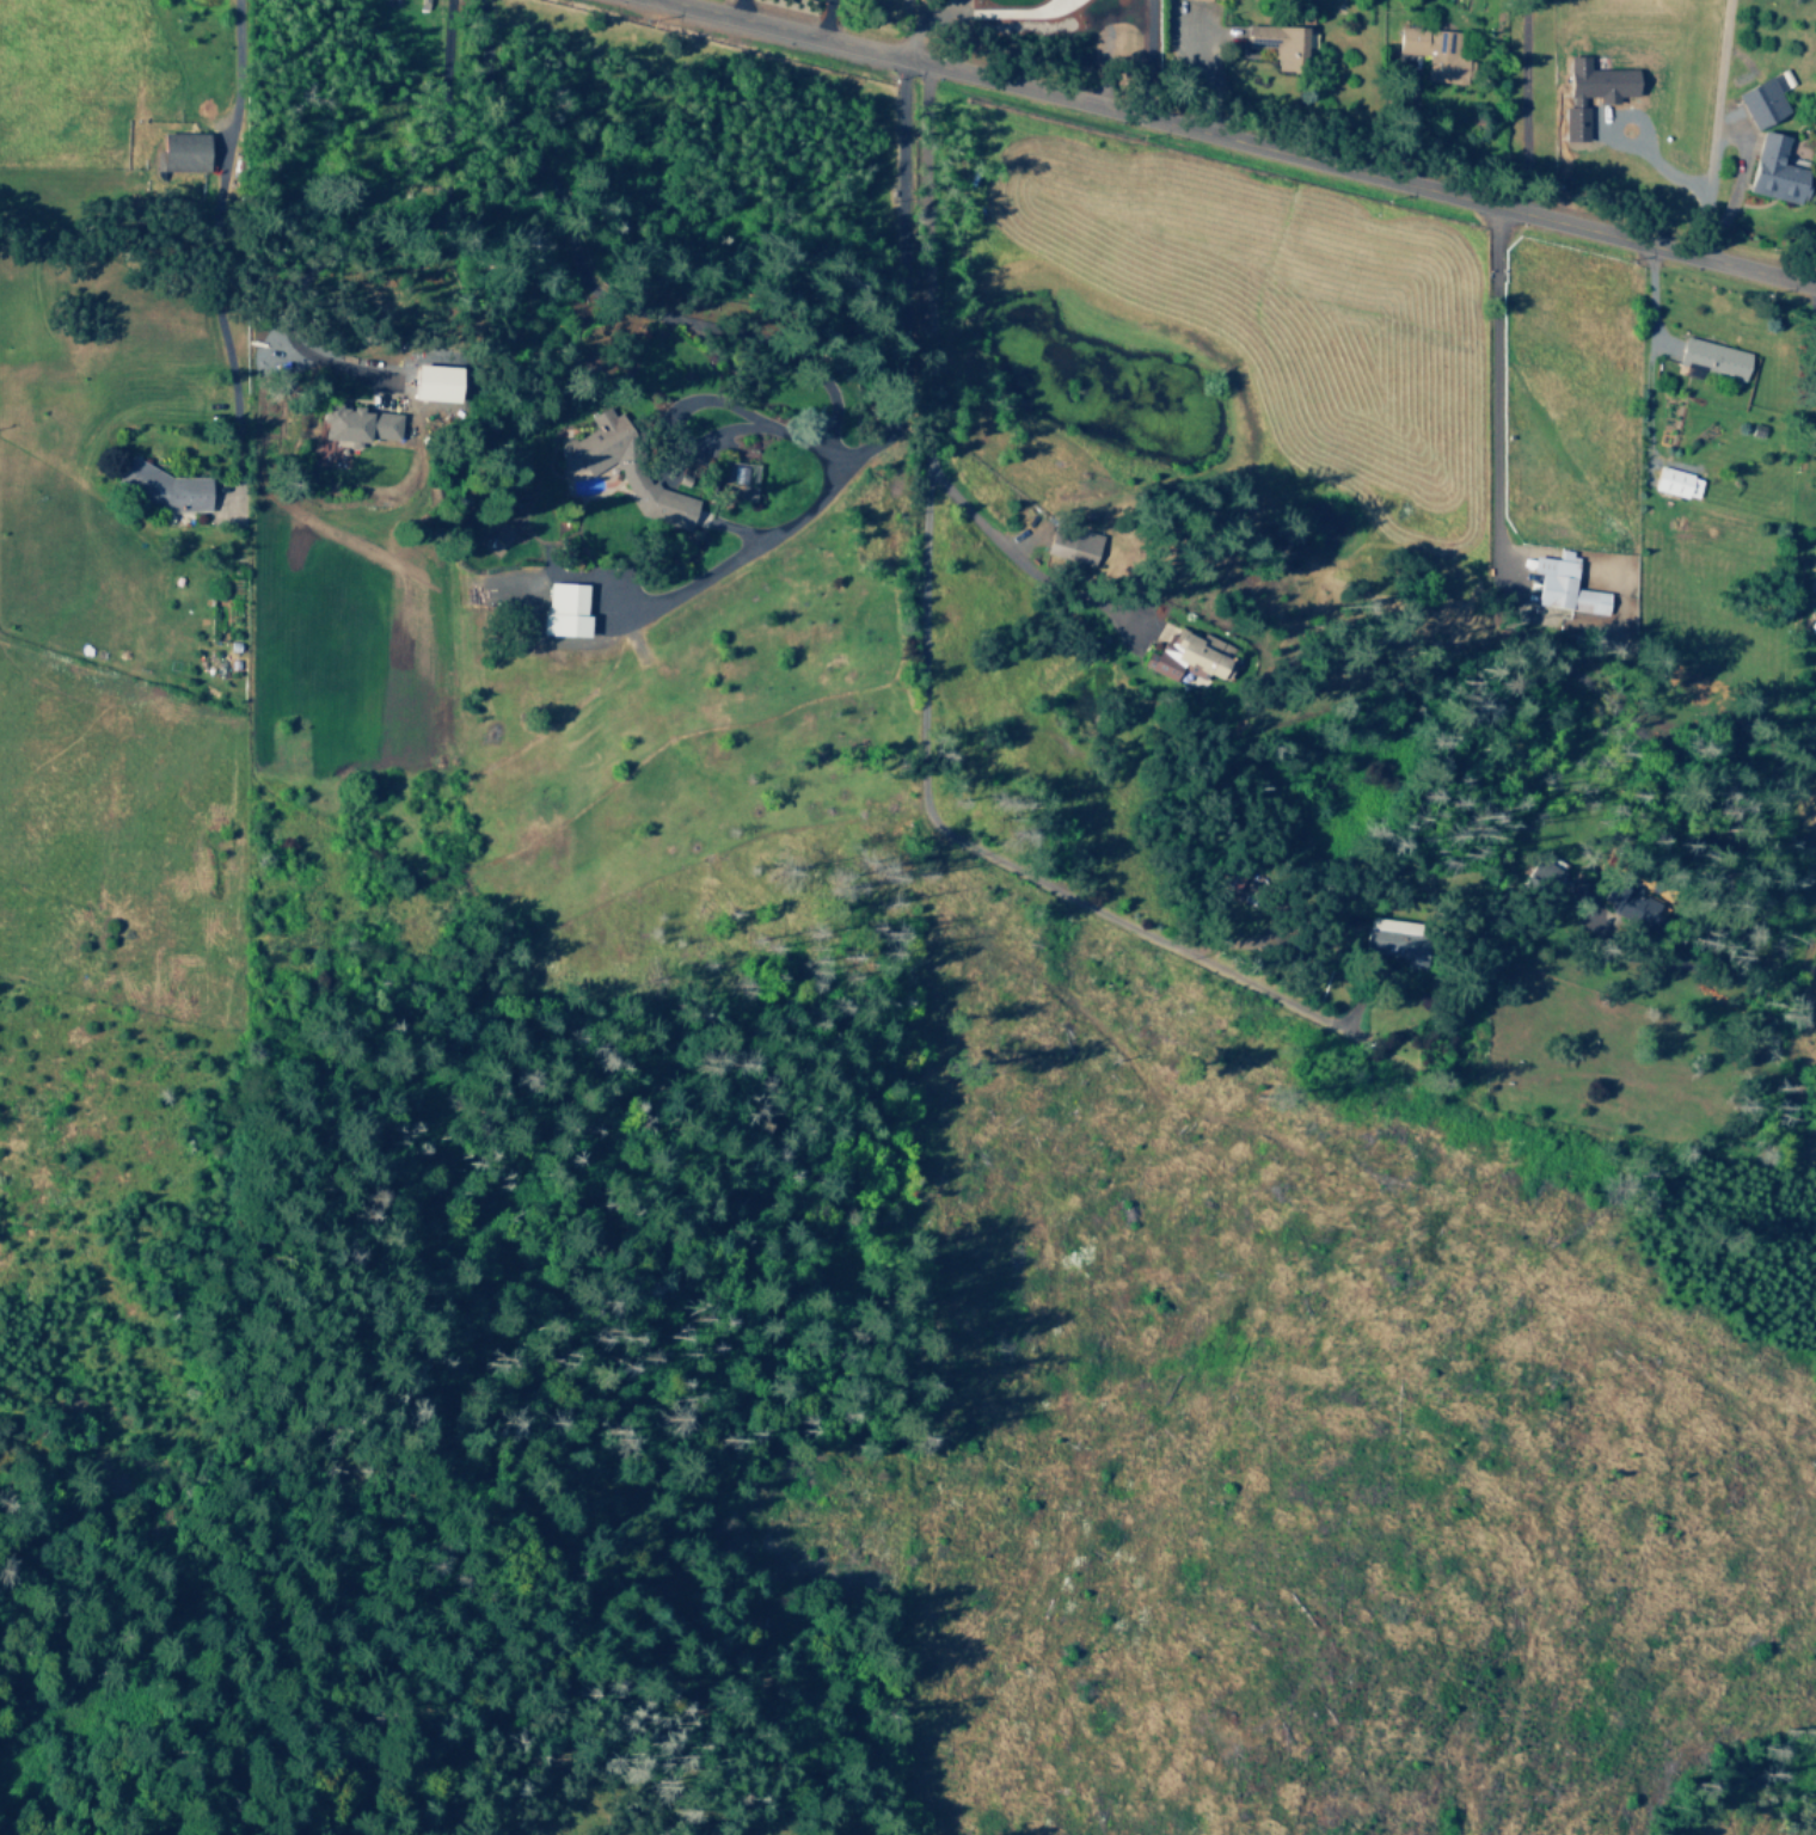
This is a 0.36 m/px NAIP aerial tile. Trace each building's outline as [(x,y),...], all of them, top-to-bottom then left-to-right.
[(1274,69),(1305,71),(1306,26),(1246,24),(1246,47),(1274,48),(1274,69)] [(1396,52),(1426,54),(1424,81),(1466,83),(1468,53),(1456,52),(1457,30),(1398,26),(1396,52)] [(1637,68),(1588,69),(1588,55),(1569,56),(1570,103),(1617,102),(1617,95),(1637,95),(1637,68)] [(1788,112),(1778,92),(1787,87),(1778,71),(1736,94),(1755,130),(1788,112)] [(1586,106),(1562,107),(1563,140),(1587,139),(1586,106)] [(1810,169),(1782,163),(1788,135),(1762,129),(1748,191),(1802,204),(1810,169)] [(207,133),(161,132),(161,156),(154,156),(154,170),(207,171),(207,133)] [(1751,353),(1684,335),(1676,365),(1743,383),(1751,353)] [(460,366),(416,365),(415,400),(459,401),(460,366)] [(398,441),(399,413),(362,411),(363,406),(323,404),(322,422),(324,422),(323,439),(347,440),(347,446),(360,446),(361,439),(398,441)] [(612,462),(628,494),(628,495),(639,519),(646,516),(687,529),(697,499),(646,482),(638,464),(635,446),(636,442),(622,413),(611,415),(607,407),(587,416),(593,429),(573,439),(570,438),(557,440),(561,467),(564,472),(585,469),(587,474),(612,462)] [(168,477),(125,452),(110,477),(166,510),(209,510),(209,477),(168,477)] [(1652,488),(1695,499),(1701,477),(1658,466),(1652,488)] [(1091,566),(1099,532),(1051,521),(1043,554),(1091,566)] [(1574,588),(1578,554),(1559,552),(1558,559),(1533,556),(1531,572),(1540,573),(1536,605),(1605,614),(1608,593),(1574,588)] [(543,635),(588,636),(589,616),(584,616),(585,584),(545,582),(543,635)] [(1654,906),(1608,884),(1597,907),(1651,932),(1658,918),(1650,914),(1654,906)] [(1416,922),(1366,917),(1362,952),(1403,956),(1402,966),(1422,968),(1426,936),(1414,934),(1416,922)]
